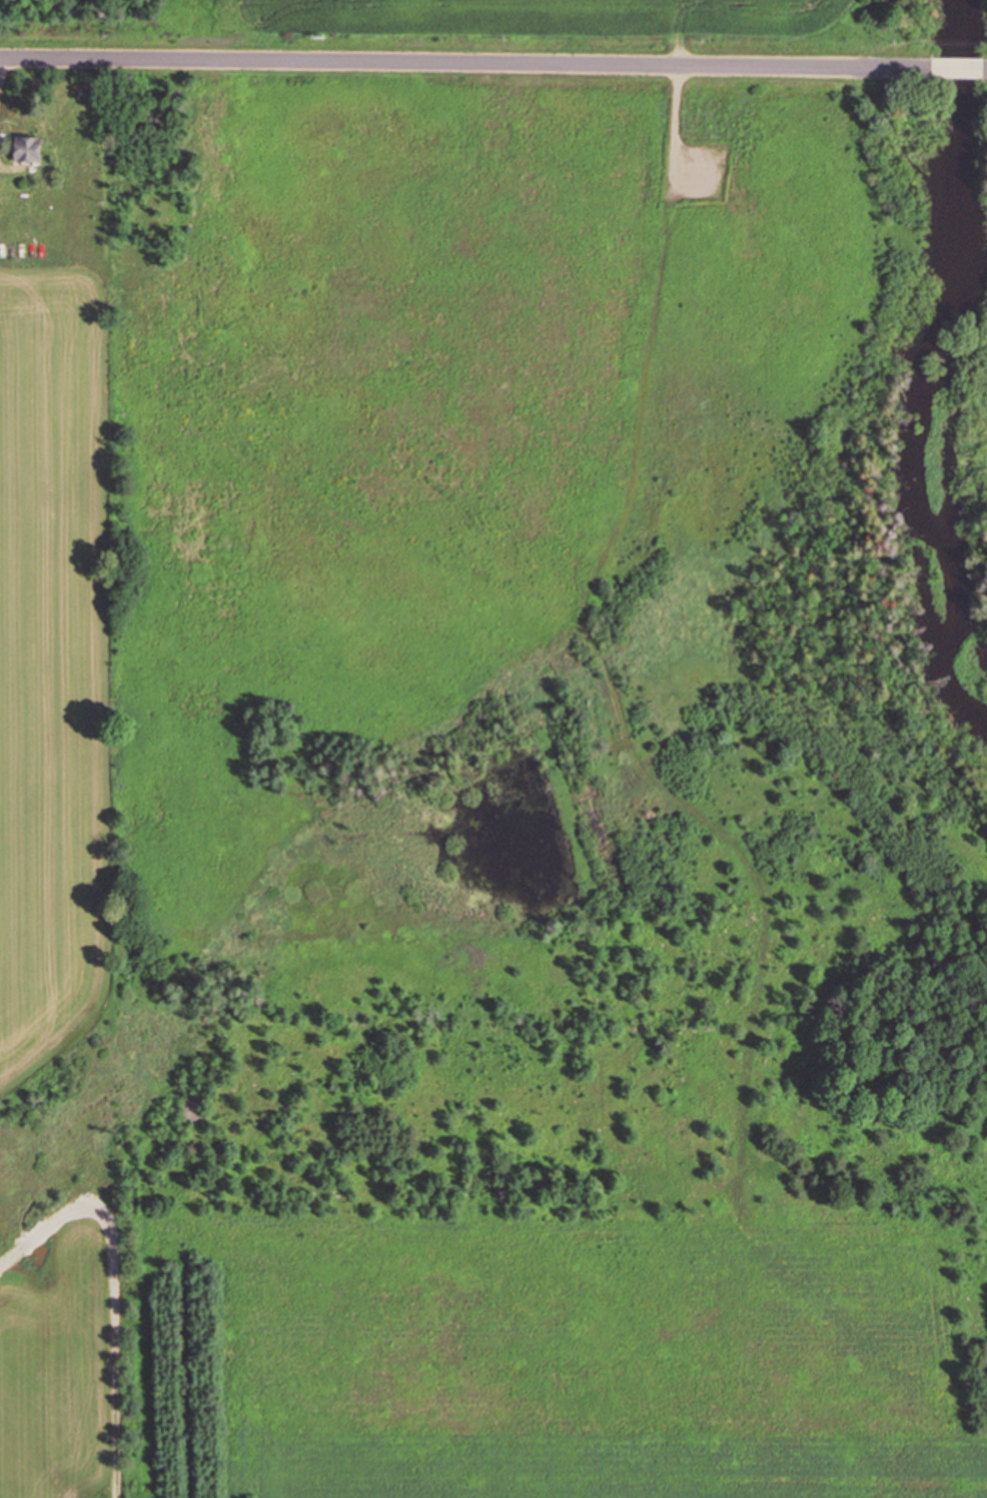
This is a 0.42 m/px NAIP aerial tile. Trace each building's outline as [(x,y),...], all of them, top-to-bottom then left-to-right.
[(40,136),(11,136),(11,161),(40,161),(40,136)]
